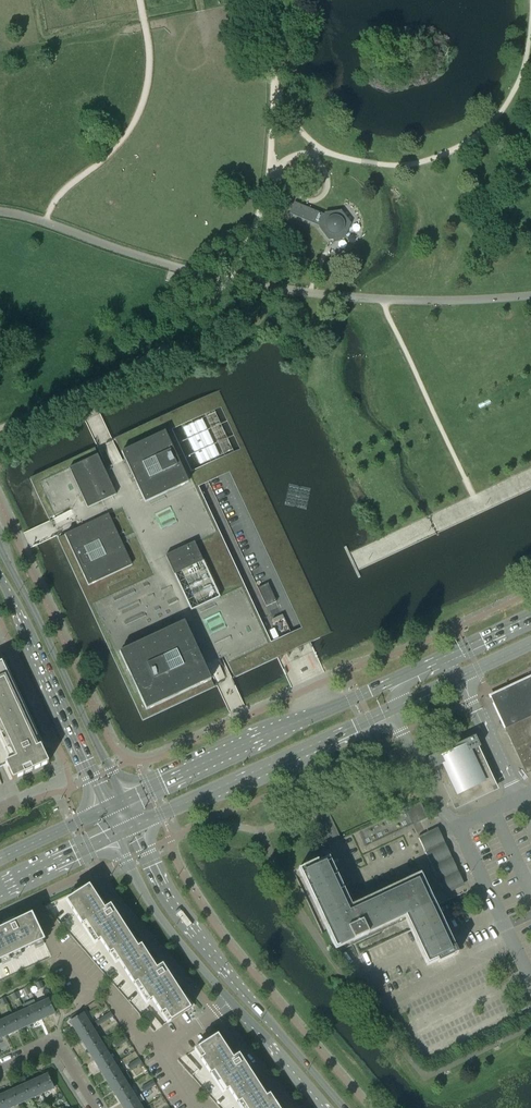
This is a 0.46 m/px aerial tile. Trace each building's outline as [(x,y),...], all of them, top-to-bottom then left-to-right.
[(350,224),(341,211),(325,213),(324,215),(310,209),(294,202),(289,213),(320,226),(319,228),(329,240),(333,240),(333,241),(340,241),(340,239),(344,238),(350,224)] [(104,469),(95,448),(30,479),(48,518),(69,509),(73,517),(78,529),(58,538),(142,721),(214,687),(205,666),(225,657),(234,678),(278,658),(165,415),(115,439),(124,460),(104,469)] [(266,607),(276,602),(268,584),(258,589),(266,607)] [(5,763),(13,780),(49,763),(5,661),(0,663),(0,723),(16,758),(5,763)] [(488,696),(505,731),(505,730),(530,718),(530,679),(529,675),(488,696)] [(505,730),(526,774),(530,772),(530,718),(505,730)] [(475,736),(427,759),(433,769),(437,767),(456,806),(471,799),(468,794),(493,782),(477,748),(480,747),(475,736)] [(428,818),(427,817),(420,802),(404,809),(412,825),(428,818)] [(445,894),(459,887),(432,830),(418,837),(445,894)] [(420,873),(419,874),(361,901),(351,906),(329,857),(318,862),(318,861),(318,860),(302,867),(303,867),(299,869),(298,869),(335,949),(368,934),(404,917),(411,931),(427,965),(437,960),(438,963),(458,954),(420,873)] [(90,885),(74,892),(74,893),(75,894),(69,898),(70,899),(75,907),(72,909),(82,925),(85,923),(97,942),(100,940),(109,954),(113,952),(119,961),(122,959),(122,958),(131,952),(142,945),(123,923),(122,923),(110,905),(108,906),(90,885)] [(44,940),(45,940),(32,913),(16,920),(14,917),(14,918),(3,924),(3,922),(2,923),(4,926),(0,928),(0,961),(43,941),(44,940)] [(167,1022),(167,1023),(195,1006),(175,983),(162,964),(160,966),(142,945),(131,952),(122,958),(122,959),(127,967),(124,969),(134,985),(137,983),(150,1001),(152,1000),(161,1014),(165,1012),(170,1020),(167,1022)] [(36,1005),(42,1019),(55,1013),(48,999),(36,1005)] [(31,1024),(42,1019),(36,1005),(24,1010),(31,1024)] [(12,1016),(19,1029),(31,1024),(24,1010),(12,1016)] [(113,1016),(110,1012),(103,1017),(105,1021),(113,1016)] [(70,1021),(78,1034),(91,1026),(83,1013),(70,1021)] [(7,1035),(19,1029),(12,1016),(0,1021),(7,1035)] [(97,1026),(105,1021),(103,1017),(95,1022),(97,1026)] [(98,1038),(91,1026),(78,1034),(85,1046),(98,1038)] [(195,1050),(198,1048),(203,1056),(200,1059),(210,1074),(214,1072),(226,1091),(229,1089),(238,1103),(241,1101),(246,1107),(251,1107),(250,1107),(259,1102),(271,1094),(251,1072),(239,1054),(237,1055),(218,1034),(194,1049),(194,1050),(195,1050)] [(85,1046),(93,1058),(106,1050),(98,1038),(85,1046)] [(114,1063),(106,1050),(93,1058),(101,1071),(114,1063)] [(133,1062),(136,1066),(142,1062),(139,1058),(136,1059),(133,1062)] [(136,1066),(133,1062),(127,1065),(130,1070),(136,1066)] [(101,1071),(108,1083),(121,1075),(114,1063),(101,1071)] [(47,1074),(34,1080),(40,1094),(54,1088),(47,1074)] [(129,1087),(121,1075),(108,1083),(116,1095),(129,1087)] [(34,1080),(21,1086),(28,1100),(40,1094),(34,1080)] [(9,1091),(15,1105),(28,1100),(21,1086),(9,1091)] [(116,1095),(123,1107),(136,1099),(129,1087),(116,1095)] [(1,1107),(9,1107),(15,1105),(9,1091),(0,1095),(0,1106),(1,1107)] [(271,1094),(259,1102),(250,1107),(251,1107),(283,1107),(271,1094)] [(136,1099),(123,1107),(124,1107),(142,1107),(136,1099)]
